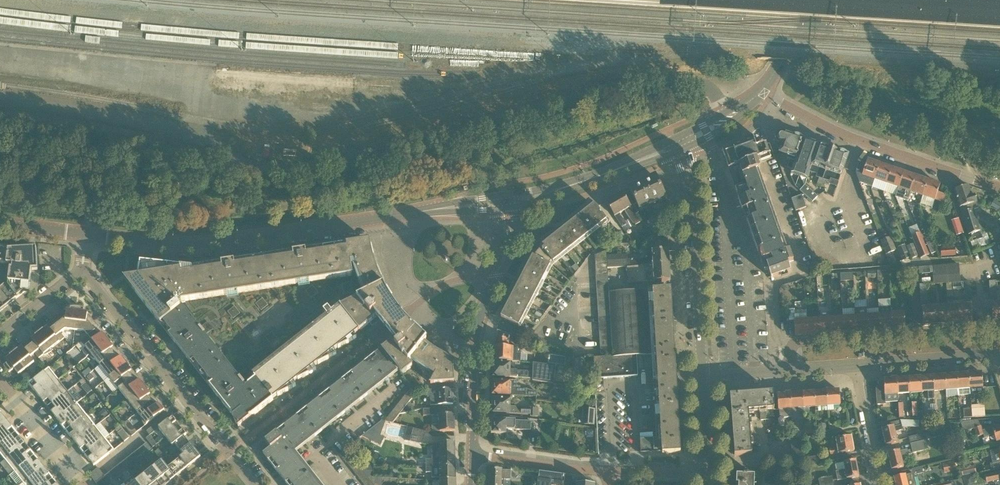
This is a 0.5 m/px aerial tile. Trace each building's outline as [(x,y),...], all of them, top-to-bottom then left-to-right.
[(779,142),(780,143),(778,148),(781,152),(788,155),(787,158),(790,159),(787,168),(792,169),(802,139),(801,139),(799,137),(796,136),(793,136),(792,136),(785,133),(783,133),(780,133),(778,134),(777,137),(777,140),(778,141),(779,142)] [(756,147),(753,141),(752,138),(751,138),(731,145),(732,148),(722,152),(764,271),(768,270),(771,278),(791,271),(788,263),(793,261),(791,253),(785,255),(756,171),(761,169),(759,163),(771,158),(766,144),(756,147)] [(802,139),(792,169),(791,173),(807,179),(809,172),(819,145),(802,139)] [(817,184),(820,185),(832,153),(828,152),(829,148),(829,147),(828,148),(826,147),(823,145),(819,145),(809,172),(817,174),(816,177),(819,178),(817,184)] [(835,154),(832,153),(820,185),(824,187),(826,180),(829,181),(830,179),(839,181),(844,164),(848,155),(846,154),(844,152),(842,152),(839,152),(838,151),(837,150),(836,151),(835,154)] [(874,180),(879,164),(867,160),(863,174),(862,174),(855,172),(859,182),(871,187),(874,180)] [(886,184),(892,168),(879,164),(874,180),(886,184)] [(898,188),(904,172),(892,168),(886,184),(898,188)] [(904,172),(898,188),(895,196),(906,200),(910,192),(915,176),(904,172)] [(915,176),(910,192),(923,196),(928,181),(915,176)] [(656,177),(630,189),(639,209),(658,200),(659,202),(665,200),(665,197),(656,177)] [(928,181),(923,196),(935,200),(942,202),(945,195),(937,192),(940,185),(928,181)] [(805,185),(800,190),(812,202),(817,196),(805,185)] [(968,185),(954,190),(960,207),(974,203),(977,202),(975,195),(972,196),(968,185)] [(622,192),(605,202),(622,227),(627,224),(620,213),(625,210),(634,226),(640,222),(636,214),(639,212),(631,201),(628,203),(622,192)] [(802,195),(792,199),(791,199),(796,211),(806,207),(802,195)] [(978,231),(980,231),(982,230),(974,203),(960,207),(969,234),(970,234),(972,239),(980,236),(978,231)] [(553,264),(607,221),(594,205),(540,248),(541,249),(533,257),(501,318),(519,327),(551,266),(547,264),(549,262),(550,261),(553,264)] [(909,227),(912,234),(920,232),(918,224),(909,227)] [(621,231),(614,236),(617,240),(624,236),(621,231)] [(929,255),(928,252),(920,233),(912,237),(920,258),(929,255)] [(891,236),(880,241),(886,254),(896,250),(891,236)] [(644,248),(638,239),(633,242),(639,251),(644,248)] [(926,242),(932,254),(937,251),(932,240),(926,242)] [(976,240),(970,242),(973,251),(979,249),(979,248),(976,240)] [(157,320),(161,324),(169,335),(174,341),(187,357),(191,363),(210,387),(215,393),(218,397),(222,402),(227,409),(237,421),(237,422),(239,427),(243,423),(255,414),(262,409),(273,400),(273,399),(277,396),(278,396),(289,391),(287,388),(298,380),(309,375),(307,372),(318,364),(329,359),(327,356),(338,348),(338,349),(349,343),(347,340),(359,331),(370,323),(372,326),(380,321),(382,320),(379,315),(393,303),(392,301),(390,299),(387,294),(386,291),(380,279),(377,272),(377,270),(373,259),(372,257),(371,251),(370,248),(370,242),(337,247),(265,258),(192,269),(140,263),(139,277),(125,279),(154,316),(157,320)] [(918,256),(913,243),(907,246),(911,258),(918,256)] [(909,258),(904,245),(897,248),(902,260),(909,258)] [(941,248),(942,256),(954,255),(954,247),(941,248)] [(30,288),(32,271),(38,270),(37,249),(19,250),(0,248),(0,311),(30,288)] [(607,268),(607,261),(606,248),(598,251),(599,254),(595,255),(595,263),(596,269),(607,268)] [(627,267),(669,264),(668,250),(653,251),(653,252),(647,252),(648,258),(607,261),(607,268),(627,267)] [(815,263),(806,266),(808,273),(817,270),(815,263)] [(627,267),(628,283),(670,281),(669,264),(627,267)] [(930,284),(925,284),(920,284),(921,303),(927,303),(926,288),(930,288),(930,284)] [(640,452),(662,451),(662,453),(681,452),(671,291),(671,289),(609,293),(609,298),(610,304),(610,310),(610,316),(611,322),(611,328),(611,334),(612,340),(612,346),(612,352),(613,355),(614,377),(638,376),(636,355),(656,354),(657,367),(649,368),(650,393),(659,393),(659,404),(651,404),(652,433),(640,433),(640,439),(640,452)] [(999,303),(991,304),(992,321),(999,320),(999,303)] [(971,305),(963,306),(954,307),(946,307),(948,324),(956,324),(964,323),(972,322),(971,307),(971,305)] [(879,314),(880,329),(892,328),(891,313),(890,306),(878,307),(879,314)] [(64,312),(52,322),(65,338),(61,333),(65,329),(75,330),(78,307),(75,307),(73,307),(71,308),(71,310),(67,310),(67,312),(64,312)] [(88,336),(99,327),(90,315),(88,315),(88,312),(84,312),(84,309),(82,308),(80,308),(78,307),(75,330),(85,331),(88,336)] [(923,326),(931,325),(939,325),(948,324),(946,307),(938,308),(930,308),(922,309),(923,326)] [(855,316),(856,331),(868,330),(867,315),(866,308),(854,309),(855,316)] [(904,312),(891,313),(892,328),(892,330),(897,329),(897,328),(905,327),(904,312)] [(403,315),(403,314),(401,316),(384,329),(385,329),(386,328),(391,335),(385,342),(388,345),(382,349),(399,370),(402,374),(412,366),(409,362),(411,359),(423,368),(435,375),(431,384),(454,382),(453,366),(455,362),(449,359),(438,353),(436,351),(431,348),(428,345),(424,342),(426,340),(421,335),(417,332),(414,329),(411,326),(407,322),(404,319),(402,316),(403,315)] [(803,336),(807,336),(808,336),(808,335),(807,320),(806,314),(794,315),(794,321),(795,336),(803,335),(803,336)] [(879,314),(867,315),(868,330),(880,329),(879,314)] [(855,316),(843,317),(844,332),(856,331),(855,316)] [(831,333),(844,332),(843,317),(830,318),(831,333)] [(819,334),(831,333),(830,318),(818,319),(819,334)] [(807,320),(808,335),(819,334),(818,319),(807,320)] [(52,348),(65,338),(52,322),(47,326),(47,327),(44,330),(43,329),(39,332),(53,350),(54,350),(52,348)] [(102,333),(103,333),(99,327),(88,336),(81,341),(86,347),(82,350),(87,356),(89,355),(109,339),(105,335),(104,336),(102,333)] [(51,352),(53,350),(39,332),(35,335),(36,336),(32,339),(32,338),(26,342),(35,353),(39,358),(44,354),(45,355),(47,354),(51,352)] [(509,338),(497,338),(496,347),(494,347),(494,360),(518,361),(519,348),(508,347),(509,338)] [(111,344),(112,343),(109,339),(89,355),(91,357),(94,359),(96,360),(100,365),(118,351),(114,346),(113,346),(111,344)] [(30,357),(35,353),(26,342),(21,346),(22,347),(18,350),(18,349),(14,352),(26,368),(34,362),(30,357)] [(399,370),(382,349),(306,409),(265,441),(267,443),(262,446),(266,451),(263,454),(288,484),(322,484),(295,452),(399,370)] [(118,351),(100,365),(109,377),(127,363),(124,359),(123,359),(121,357),(122,356),(118,351)] [(1,362),(13,378),(26,368),(14,352),(10,355),(10,356),(7,359),(6,358),(1,362)] [(595,379),(614,377),(613,355),(594,356),(595,379)] [(69,361),(73,367),(77,364),(73,358),(69,361)] [(515,364),(494,363),(493,377),(533,378),(533,380),(553,384),(554,372),(555,367),(555,366),(533,363),(527,362),(518,361),(517,370),(515,370),(515,364)] [(127,363),(109,377),(119,389),(137,374),(132,369),(131,370),(129,367),(130,367),(127,363)] [(38,395),(58,380),(49,368),(29,383),(38,395)] [(968,372),(968,374),(970,394),(983,393),(983,387),(982,373),(974,373),(974,372),(968,372)] [(119,389),(128,400),(146,386),(143,382),(142,383),(140,380),(141,380),(137,374),(119,389)] [(956,375),(958,395),(970,394),(968,374),(956,375)] [(944,375),(932,376),(933,391),(934,391),(945,390),(944,375)] [(945,390),(946,390),(946,396),(958,395),(956,375),(944,375),(945,390)] [(921,392),(928,392),(928,399),(934,399),(934,391),(933,391),(932,376),(921,377),(921,392)] [(909,378),(910,393),(921,392),(921,377),(909,378)] [(891,379),(884,380),(884,387),(875,387),(877,404),(886,404),(885,395),(897,394),(897,379),(897,378),(891,378),(891,379)] [(909,378),(897,379),(897,394),(910,393),(909,378)] [(68,391),(58,380),(38,395),(47,407),(68,391)] [(493,395),(526,396),(536,396),(536,392),(526,388),(518,388),(518,380),(510,380),(510,382),(493,381),(493,390),(493,395)] [(128,400),(124,403),(126,405),(129,408),(132,409),(133,407),(137,412),(155,398),(151,393),(150,393),(148,391),(149,390),(146,386),(128,400)] [(416,393),(411,388),(411,387),(407,392),(413,397),(416,393)] [(431,404),(453,404),(453,388),(426,390),(427,403),(430,402),(431,404)] [(826,391),(828,411),(834,410),(833,406),(840,405),(839,390),(831,391),(831,390),(826,390),(826,391)] [(77,403),(68,391),(47,407),(57,419),(77,403)] [(815,407),(815,412),(828,411),(826,391),(814,392),(815,407)] [(814,392),(802,393),(803,408),(804,414),(810,413),(809,407),(815,407),(814,392)] [(773,396),(773,393),(730,396),(734,456),(752,454),(758,453),(758,449),(751,450),(748,412),(760,411),(761,420),(770,420),(769,417),(773,417),(772,410),(774,410),(774,406),(773,396)] [(777,395),(773,396),(774,406),(778,406),(778,410),(779,409),(780,418),(792,417),(791,409),(790,394),(790,393),(785,393),(785,394),(777,395)] [(803,408),(802,393),(790,394),(791,409),(803,408)] [(155,398),(137,412),(141,417),(141,420),(143,423),(145,426),(165,410),(161,406),(160,406),(158,404),(159,403),(155,398)] [(539,408),(531,407),(510,406),(510,400),(494,399),(494,400),(492,402),(492,405),(493,407),(493,413),(531,414),(531,416),(538,416),(539,408)] [(86,415),(77,403),(57,419),(66,431),(86,415)] [(928,421),(935,420),(934,404),(930,405),(931,409),(928,409),(928,411),(927,411),(928,421)] [(973,417),(972,409),(972,408),(963,409),(964,418),(973,417)] [(972,409),(973,417),(985,417),(984,408),(972,409)] [(582,409),(582,424),(594,425),(595,409),(582,409)] [(432,432),(454,431),(454,414),(439,415),(440,425),(432,425),(432,432)] [(509,420),(509,416),(494,414),(494,420),(493,419),(493,424),(491,424),(491,433),(506,434),(507,429),(531,430),(531,421),(509,420)] [(66,431),(75,442),(95,426),(86,415),(66,431)] [(173,417),(159,428),(165,437),(179,426),(173,417)] [(7,420),(0,426),(0,445),(16,432),(7,420)] [(887,423),(888,428),(882,429),(886,445),(898,442),(895,432),(903,430),(900,420),(887,423)] [(993,432),(996,442),(999,440),(999,427),(998,427),(998,425),(991,427),(983,430),(981,426),(980,426),(978,420),(960,422),(964,432),(973,429),(976,437),(983,434),(984,435),(993,432)] [(147,431),(150,435),(159,428),(155,424),(147,431)] [(95,426),(75,442),(84,454),(105,438),(95,426)] [(179,426),(165,437),(172,446),(175,444),(174,443),(184,436),(186,434),(179,426)] [(413,428),(410,441),(423,444),(426,431),(413,428)] [(129,438),(122,429),(118,433),(124,442),(129,438)] [(5,460),(25,444),(16,432),(0,445),(0,453),(5,460)] [(930,439),(928,432),(909,437),(910,443),(926,440),(930,439)] [(157,444),(150,435),(146,438),(153,447),(157,444)] [(201,457),(184,436),(174,443),(175,444),(184,455),(187,459),(192,456),(196,461),(201,457)] [(830,454),(854,451),(851,436),(836,439),(837,448),(830,449),(830,454)] [(114,450),(105,438),(84,454),(94,466),(114,450)] [(926,440),(910,443),(912,453),(928,449),(926,440)] [(439,462),(439,466),(456,466),(455,442),(439,442),(439,462)] [(35,455),(25,444),(5,460),(14,471),(35,455)] [(138,449),(142,454),(147,450),(143,445),(138,449)] [(998,449),(997,445),(990,446),(991,451),(989,451),(992,463),(990,464),(992,471),(999,469),(999,449),(998,449)] [(142,454),(138,449),(134,453),(138,457),(142,454)] [(907,449),(888,453),(892,470),(904,467),(901,456),(909,454),(907,449)] [(15,472),(10,475),(17,484),(20,484),(23,482),(24,483),(44,467),(35,455),(14,471),(15,472)] [(184,455),(168,468),(167,468),(175,478),(196,461),(192,456),(187,459),(184,455)] [(818,456),(804,458),(805,465),(819,463),(818,456)] [(804,457),(792,458),(793,465),(805,465),(804,458),(804,457)] [(125,467),(130,464),(126,459),(121,462),(125,467)] [(837,481),(839,480),(859,477),(856,460),(844,462),(845,470),(836,472),(837,481)] [(162,461),(153,468),(166,484),(175,478),(167,468),(168,468),(162,461)] [(944,473),(956,471),(954,461),(942,463),(944,473)] [(125,467),(121,462),(117,466),(121,471),(125,467)] [(363,472),(366,475),(368,477),(373,478),(373,467),(367,466),(367,464),(357,464),(359,466),(361,469),(363,472)] [(961,468),(963,475),(977,471),(976,464),(961,468)] [(456,479),(456,466),(439,466),(435,466),(426,467),(426,473),(440,472),(440,480),(456,479)] [(25,484),(45,484),(53,479),(44,467),(24,483),(25,484)] [(166,484),(153,468),(145,474),(153,484),(165,484),(166,484)] [(489,484),(504,484),(504,479),(510,479),(511,470),(490,470),(489,484)] [(539,471),(537,484),(564,484),(565,475),(539,471)] [(109,472),(105,476),(108,480),(113,477),(109,472)] [(985,475),(987,483),(999,480),(999,472),(985,475)] [(895,484),(916,484),(915,478),(913,473),(893,478),(895,484)] [(136,481),(139,484),(153,484),(145,474),(136,481)] [(736,484),(738,484),(754,484),(755,475),(747,475),(747,474),(744,474),(744,475),(737,475),(736,484)] [(108,480),(105,476),(96,483),(98,484),(111,484),(108,480)] [(820,484),(816,484),(833,484),(832,477),(819,479),(820,484)]
